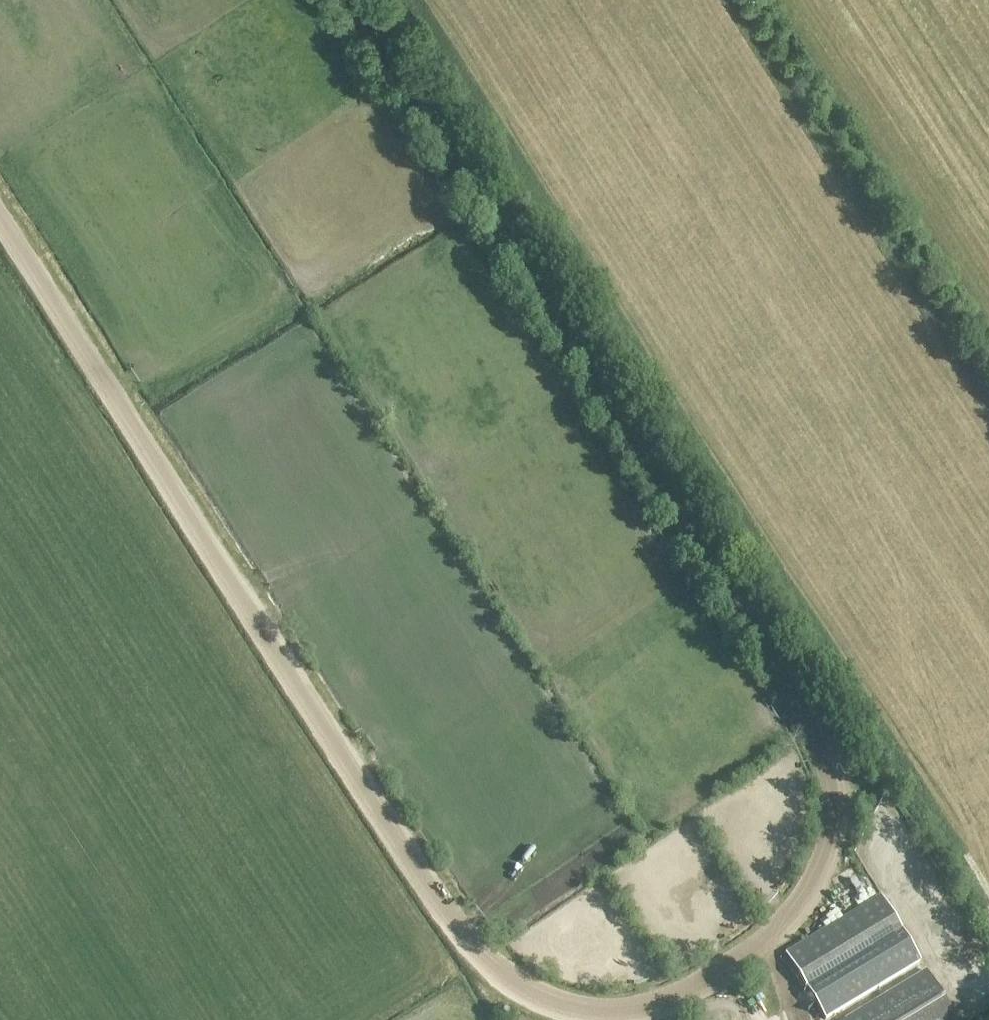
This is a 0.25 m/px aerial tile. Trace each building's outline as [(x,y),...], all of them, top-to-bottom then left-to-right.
[(920,962),(881,896),(787,953),(827,1018),(920,962)] [(847,1019),(956,1019),(926,972),(847,1019)]
